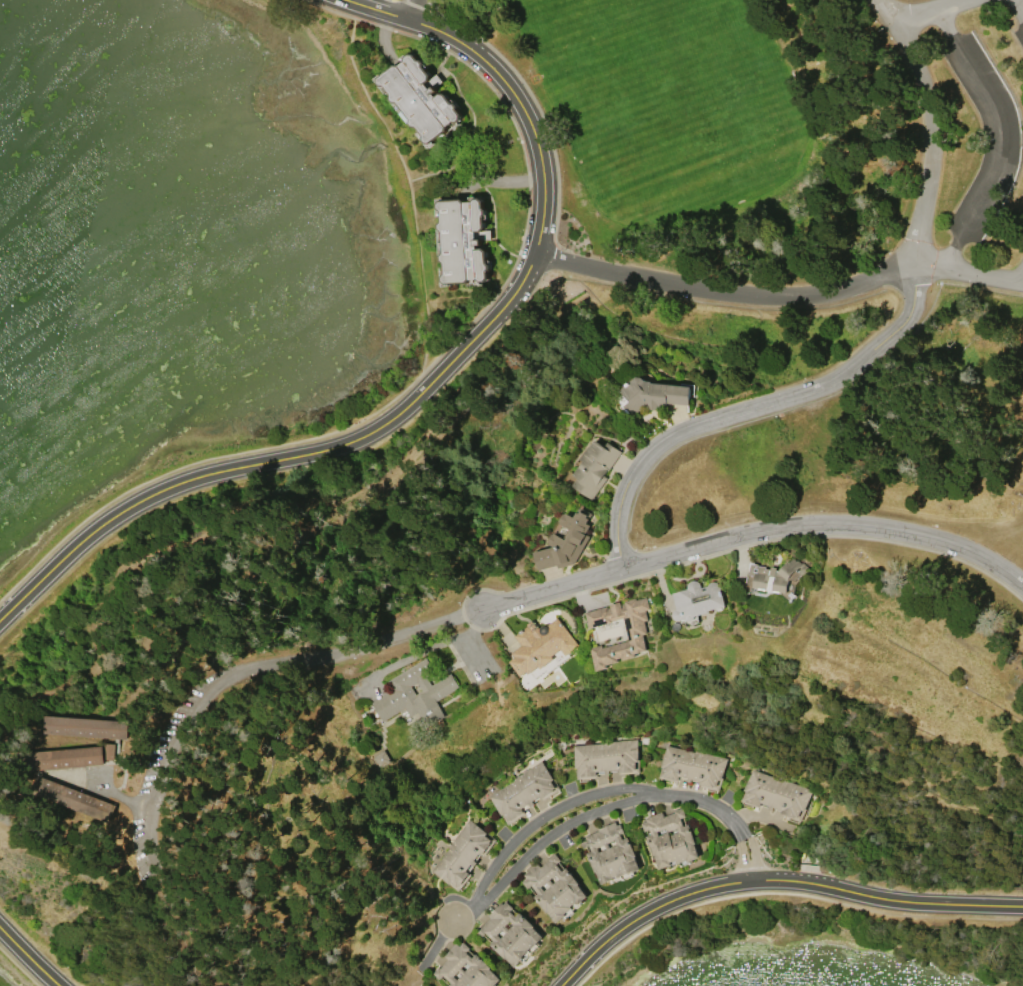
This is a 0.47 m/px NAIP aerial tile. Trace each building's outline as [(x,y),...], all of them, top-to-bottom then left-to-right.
[(442,93),(446,93),(453,103),(457,103),(459,106),(459,109),(463,114),(463,119),(459,122),(455,121),(449,125),(448,130),(432,143),(428,143),(425,139),(425,136),(418,127),(414,126),(412,123),(412,119),(399,102),(396,102),(393,98),(394,95),(387,86),(383,86),(379,81),(381,76),(397,63),(401,64),(406,60),(407,56),(412,52),(416,54),(421,59),(423,59),(425,63),(425,65),(433,75),(437,72),(444,80),(436,86),(439,90),(435,94),(437,97),(442,93)] [(488,262),(491,264),(491,268),(489,270),(489,277),(486,281),(482,281),(479,278),(472,278),(468,282),(448,284),(444,280),(444,276),(446,273),(446,262),(443,259),(442,255),(445,252),(444,231),(441,229),(441,223),(444,221),(443,210),(439,208),(439,202),(443,199),(463,197),(466,201),(473,200),(476,197),(482,197),(485,200),(486,208),(487,209),(488,213),(485,215),(486,228),(484,228),(484,230),(492,230),(492,239),(484,240),(484,244),(478,245),(478,247),(484,247),(484,250),(488,250),(488,262)] [(653,382),(691,386),(689,405),(668,403),(668,407),(658,406),(658,410),(648,409),(648,405),(645,405),(633,415),(624,405),(629,401),(620,391),(637,375),(638,376),(643,376),(646,380),(653,381),(653,382)] [(582,459),(596,440),(605,446),(608,442),(622,451),(605,476),(607,477),(592,499),(573,486),(579,477),(575,475),(584,461),(582,459)] [(556,532),(567,539),(573,529),(562,522),(561,521),(565,513),(567,514),(568,512),(576,517),(581,507),(592,513),(587,523),(590,524),(586,533),(590,535),(574,563),(559,568),(558,565),(540,570),(534,552),(554,546),(550,544),(551,542),(549,541),(554,533),(555,533),(556,532)] [(803,562),(810,568),(803,576),(802,575),(794,584),(793,592),(796,595),(790,602),(779,592),(773,591),(770,593),(766,589),(755,588),(748,593),(742,585),(746,582),(748,571),(750,572),(752,563),(767,566),(766,568),(770,568),(771,566),(777,567),(777,570),(780,570),(788,561),(789,562),(793,558),(796,560),(798,559),(801,563),(803,562)] [(686,618),(680,620),(679,620),(678,620),(677,620),(676,620),(675,619),(674,618),(673,617),(673,616),(673,615),(673,614),(673,613),(673,612),(674,611),(674,610),(675,610),(676,609),(677,609),(672,593),(688,589),(688,588),(688,587),(688,586),(688,585),(688,584),(689,583),(689,582),(690,582),(691,581),(692,581),(692,580),(693,580),(694,580),(695,580),(696,580),(697,580),(698,581),(699,581),(700,582),(700,583),(701,583),(701,584),(701,585),(702,586),(702,587),(708,586),(708,585),(709,584),(709,583),(710,583),(711,582),(712,582),(713,581),(714,581),(715,581),(716,582),(717,582),(717,583),(718,583),(719,584),(719,585),(720,585),(725,605),(708,610),(708,612),(695,615),(695,616),(695,617),(694,618),(693,619),(693,620),(692,620),(691,620),(690,620),(689,620),(688,620),(687,619),(686,618)] [(603,647),(629,640),(623,617),(589,627),(585,612),(610,605),(609,604),(619,601),(620,604),(624,603),(624,601),(635,598),(635,599),(646,596),(649,608),(644,609),(647,619),(643,620),(647,633),(642,634),(647,650),(635,653),(636,656),(623,660),(623,657),(618,658),(619,661),(608,664),(609,667),(598,670),(591,647),(602,644),(603,647)] [(547,625),(557,617),(580,644),(566,655),(561,649),(553,656),(554,658),(542,668),(540,666),(530,674),(528,671),(522,675),(510,661),(516,656),(513,652),(523,644),(516,635),(520,631),(523,628),(523,629),(529,625),(527,623),(533,618),(539,626),(540,625),(541,626),(542,625),(544,624),(546,624),(547,625)] [(371,702),(393,689),(387,680),(426,657),(434,671),(426,675),(431,684),(451,672),(459,686),(435,700),(444,715),(426,726),(417,711),(409,716),(404,707),(382,720),(371,702)] [(46,715),(127,721),(126,739),(45,733),(46,715)] [(573,745),(603,743),(603,741),(636,738),(639,772),(619,774),(618,771),(606,772),(606,773),(596,774),(597,776),(576,778),(573,745)] [(104,763),(24,770),(22,752),(103,745),(104,763)] [(666,745),(694,752),(695,750),(727,758),(719,790),(700,786),(701,782),(691,780),(691,781),(679,778),(678,781),(658,777),(666,745)] [(373,761),(380,769),(391,760),(386,755),(381,759),(379,756),(373,761)] [(489,796),(514,780),(513,779),(541,760),(560,788),(543,799),(541,797),(523,809),(526,812),(508,824),(489,796)] [(751,769),(779,779),(780,778),(811,790),(799,821),(780,814),(781,811),(772,808),(772,809),(761,805),(759,808),(740,800),(751,769)] [(41,775),(115,804),(108,821),(34,792),(41,775)] [(645,818),(662,811),(664,816),(674,812),(674,811),(682,808),(686,816),(681,818),(684,826),(689,824),(696,843),(695,844),(700,857),(688,862),(687,860),(678,863),(677,860),(671,862),(672,864),(660,869),(659,866),(658,867),(646,836),(651,834),(649,830),(644,832),(641,823),(646,821),(645,818)] [(469,819),(496,839),(483,856),(480,853),(475,860),(477,861),(474,865),(472,864),(467,870),(471,873),(457,890),(432,870),(450,846),(449,845),(469,819)] [(585,836),(598,830),(597,829),(615,821),(616,825),(620,823),(623,832),(620,833),(622,839),(627,836),(635,855),(634,856),(640,869),(629,874),(628,872),(618,877),(617,875),(612,877),(613,879),(601,884),(600,882),(599,883),(596,875),(597,874),(596,871),(594,872),(586,853),(591,851),(589,846),(583,848),(581,842),(586,840),(585,836)] [(526,878),(523,875),(537,864),(540,867),(549,860),(548,859),(556,853),(561,860),(557,863),(563,870),(566,868),(579,884),(578,884),(588,896),(578,904),(576,902),(571,906),(573,908),(565,914),(566,915),(556,923),(547,912),(546,913),(533,897),(538,893),(531,885),(527,888),(521,882),(526,878)] [(476,933),(490,918),(488,916),(501,902),(503,904),(506,901),(513,907),(510,911),(516,916),(519,912),(535,926),(534,927),(544,936),(535,946),(534,944),(522,957),(523,958),(515,967),(514,966),(513,968),(488,945),(493,940),(485,933),(481,937),(476,933)] [(501,979),(494,985),(490,985),(448,985),(451,983),(442,976),(439,979),(432,973),(438,967),(440,968),(447,960),(443,957),(456,943),(459,946),(463,942),(470,948),(466,952),(472,957),(475,954),(491,967),(490,969),(501,979)]
